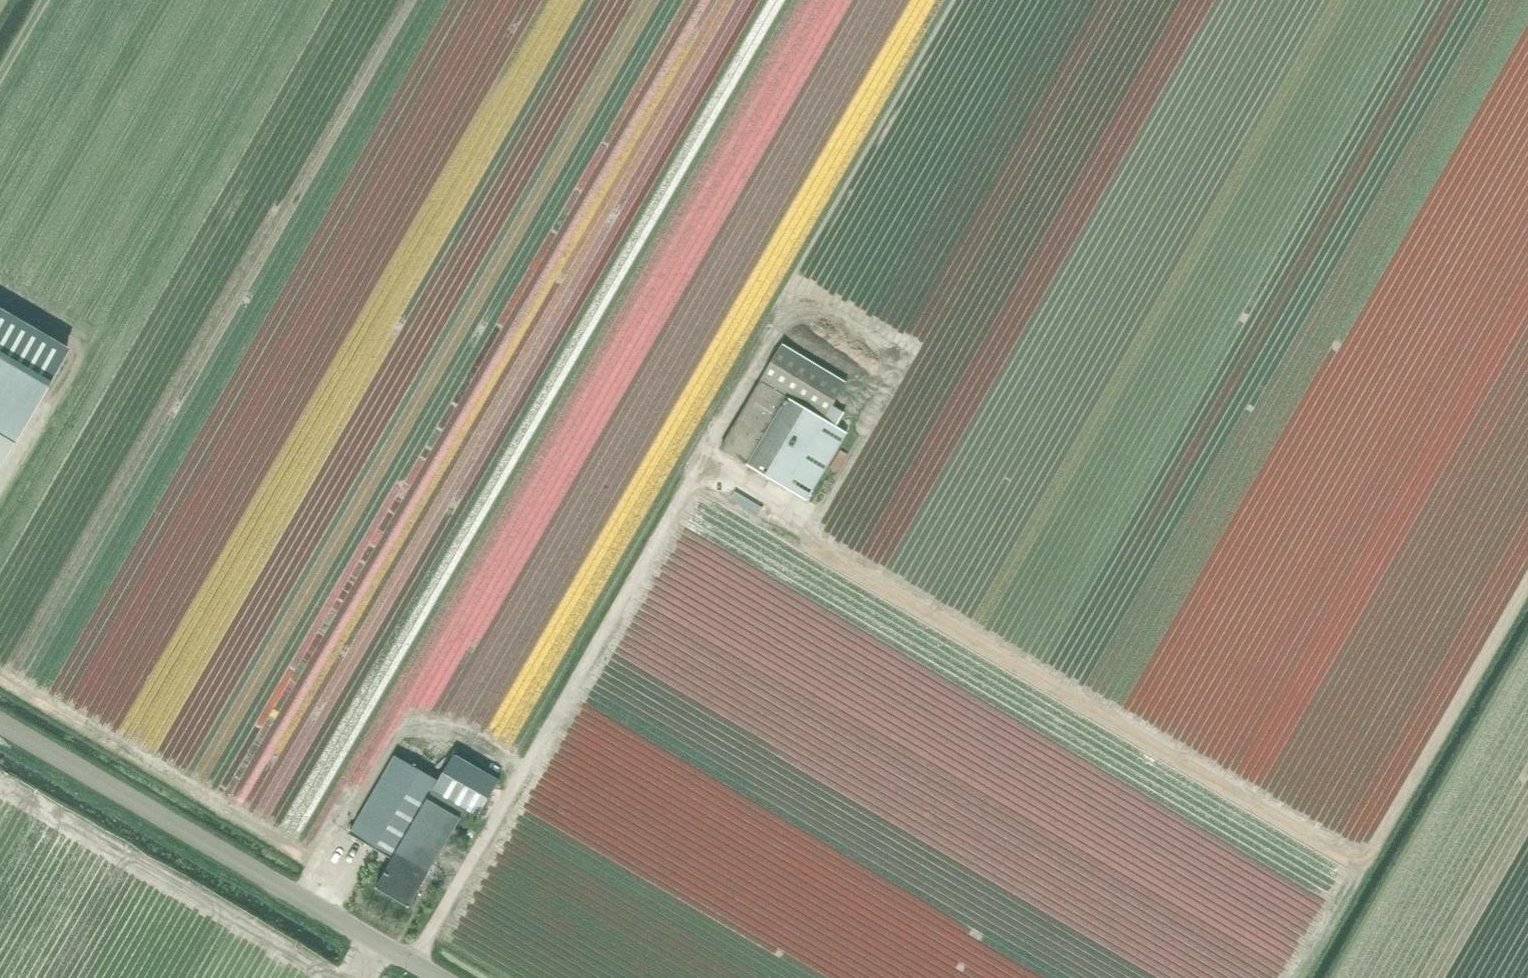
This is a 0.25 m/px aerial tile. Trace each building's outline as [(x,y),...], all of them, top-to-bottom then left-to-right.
[(10,450),(66,355),(0,316),(0,444),(10,450)] [(849,346),(853,337),(834,327),(829,335),(849,346)] [(835,406),(844,389),(847,382),(783,344),(720,449),(808,501),(848,433),(837,426),(845,412),(835,406)] [(10,451),(10,450),(0,444),(0,468),(10,451)] [(396,755),(350,834),(394,859),(378,887),(411,908),(463,818),(430,799),(434,790),(479,817),(501,780),(455,753),(440,781),(396,755)] [(474,839),(478,832),(471,829),(468,835),(474,839)]
